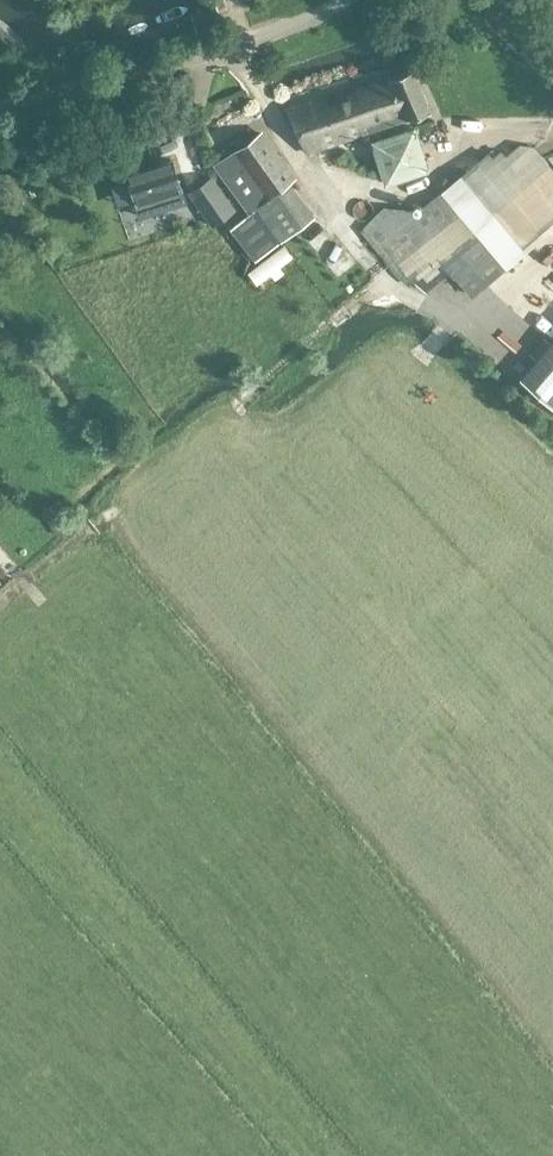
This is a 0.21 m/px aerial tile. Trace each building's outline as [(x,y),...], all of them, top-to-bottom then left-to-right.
[(428,109),(411,67),(354,88),(352,83),(286,107),(307,151),(428,109)] [(219,155),(227,151),(222,141),(242,129),(233,113),(204,129),(219,155)] [(217,163),(251,210),(295,178),(261,131),(217,163)] [(418,132),(371,143),(383,189),(429,177),(418,132)] [(488,151),(415,210),(412,206),(383,205),(360,230),(398,275),(408,284),(440,259),(473,297),(521,253),(518,249),(552,218),(552,167),(533,144),(531,145),(518,142),(505,152),(501,147),(492,154),(488,151)] [(140,214),(185,200),(172,158),(127,172),(140,214)] [(212,177),(190,193),(212,225),(235,209),(212,177)] [(259,209),(232,228),(255,260),(282,240),(259,209)] [(552,335),(552,333),(534,313),(525,321),(545,343),(552,335)] [(519,376),(552,406),(552,338),(519,376)]
